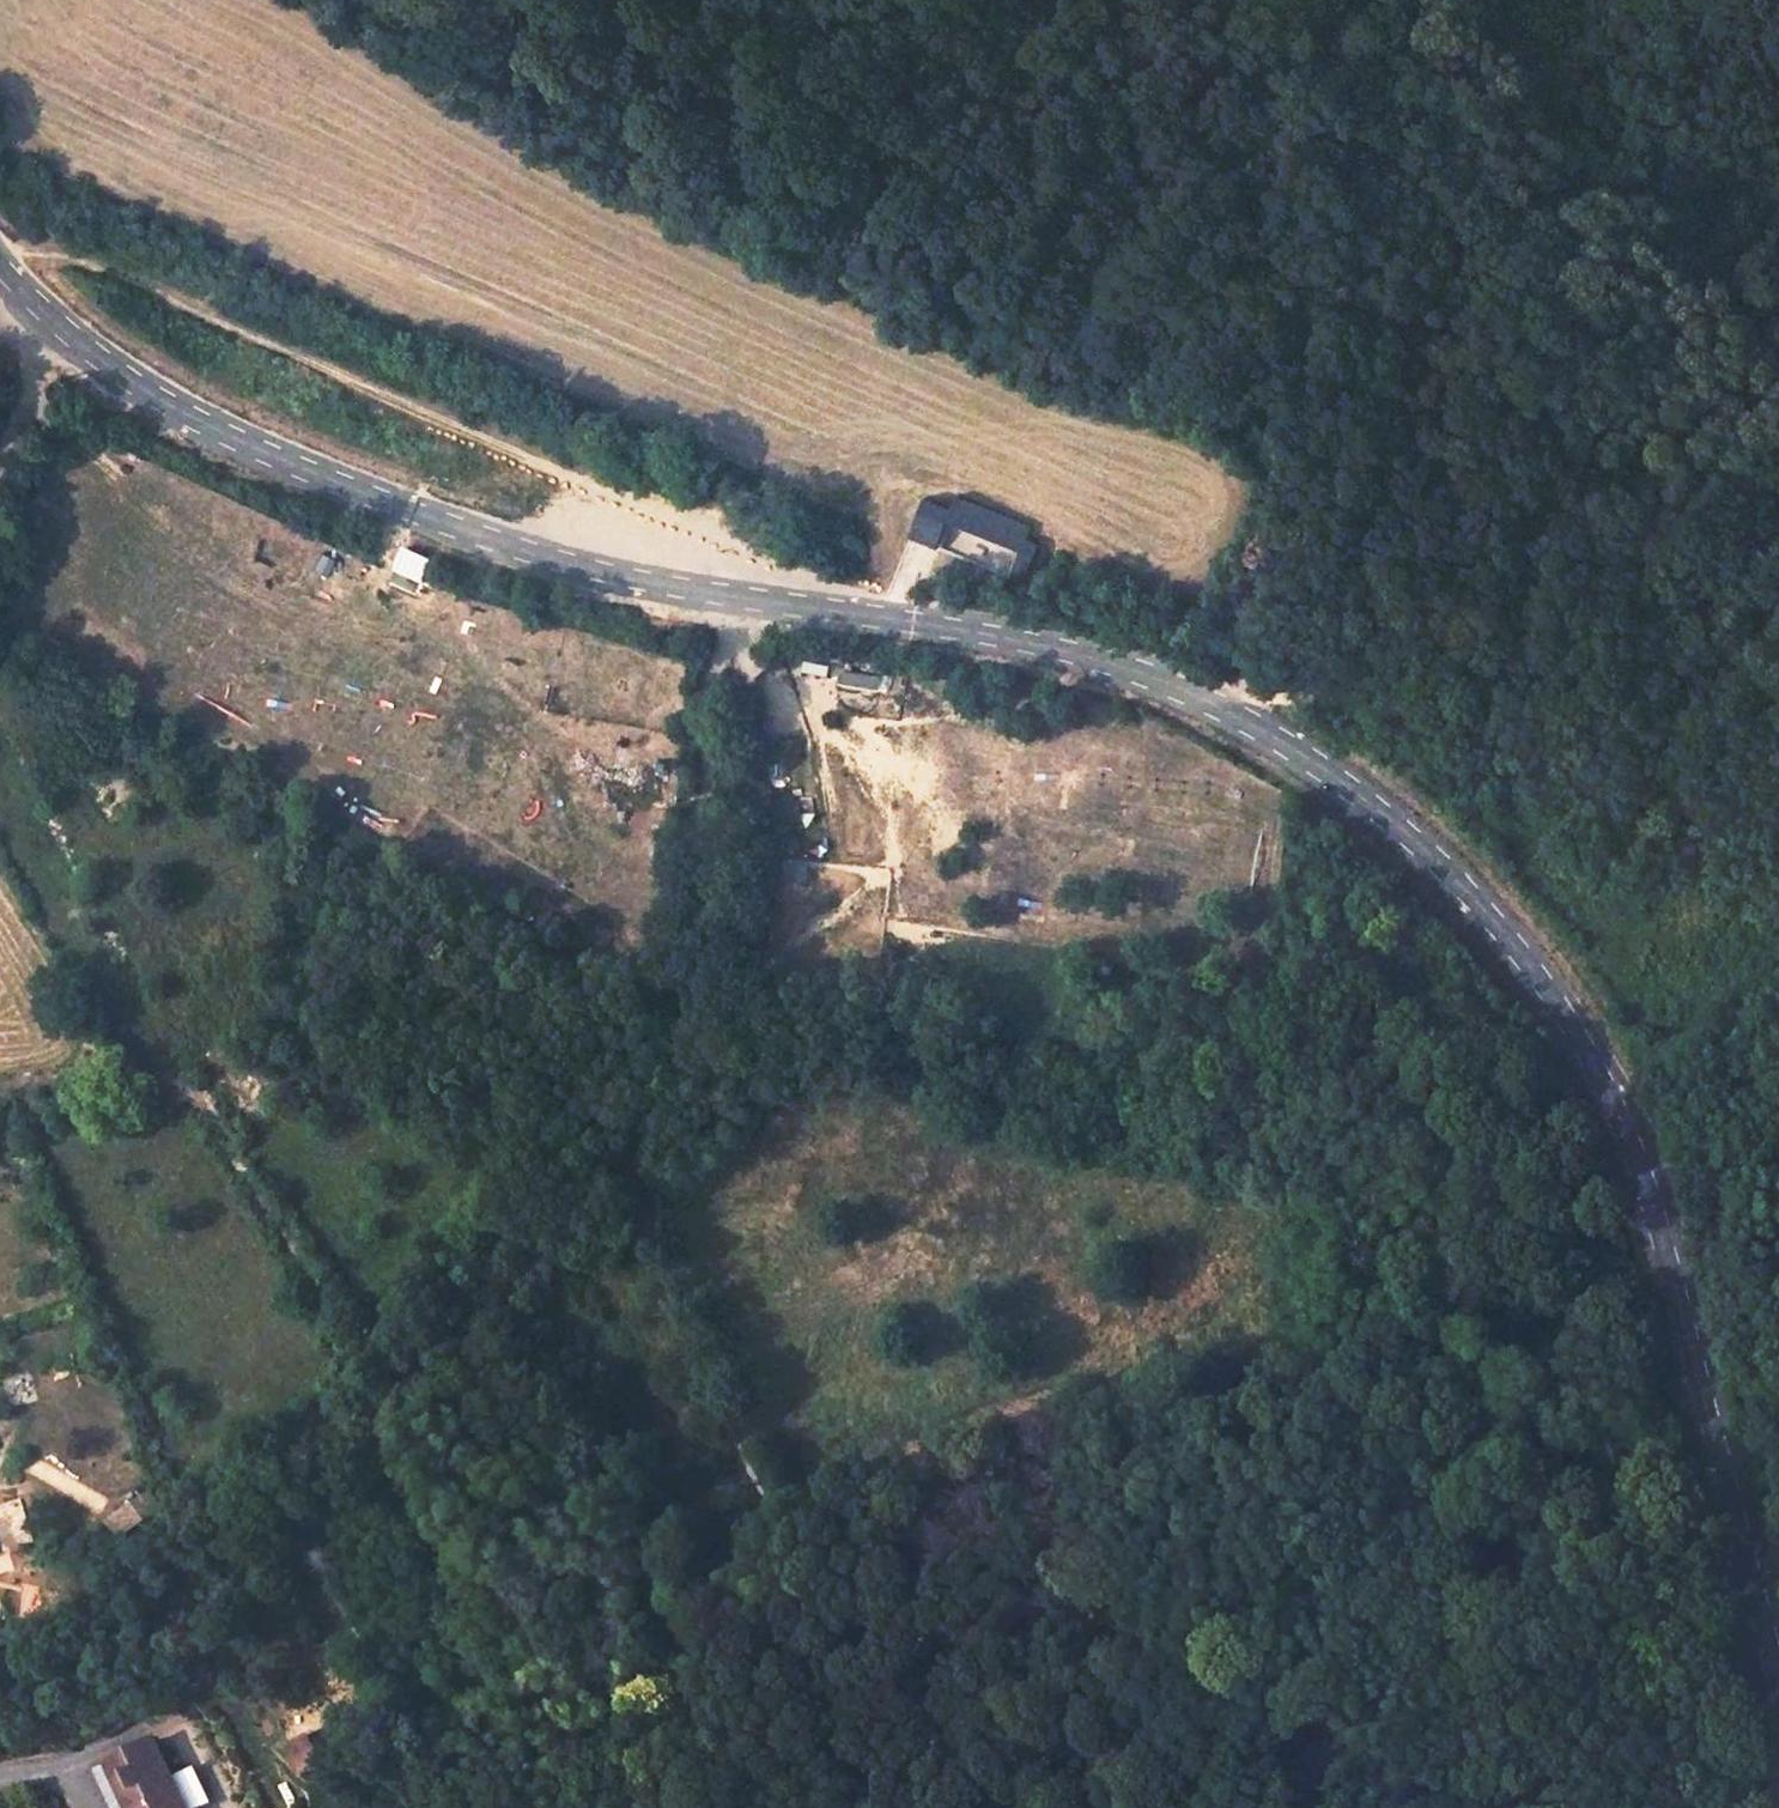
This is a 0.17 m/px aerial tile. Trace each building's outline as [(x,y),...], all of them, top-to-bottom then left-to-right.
[(940,549),(952,521),(1022,551),(1029,538),(1035,525),(960,494),(955,506),(929,496),(912,537),(940,549)] [(4,1546),(33,1537),(20,1497),(0,1503),(0,1533),(4,1546)] [(298,1736),(285,1742),(299,1771),(312,1765),(298,1736)] [(129,1807),(186,1807),(153,1739),(107,1761),(129,1807)] [(107,1761),(95,1766),(115,1807),(129,1807),(107,1761)]
